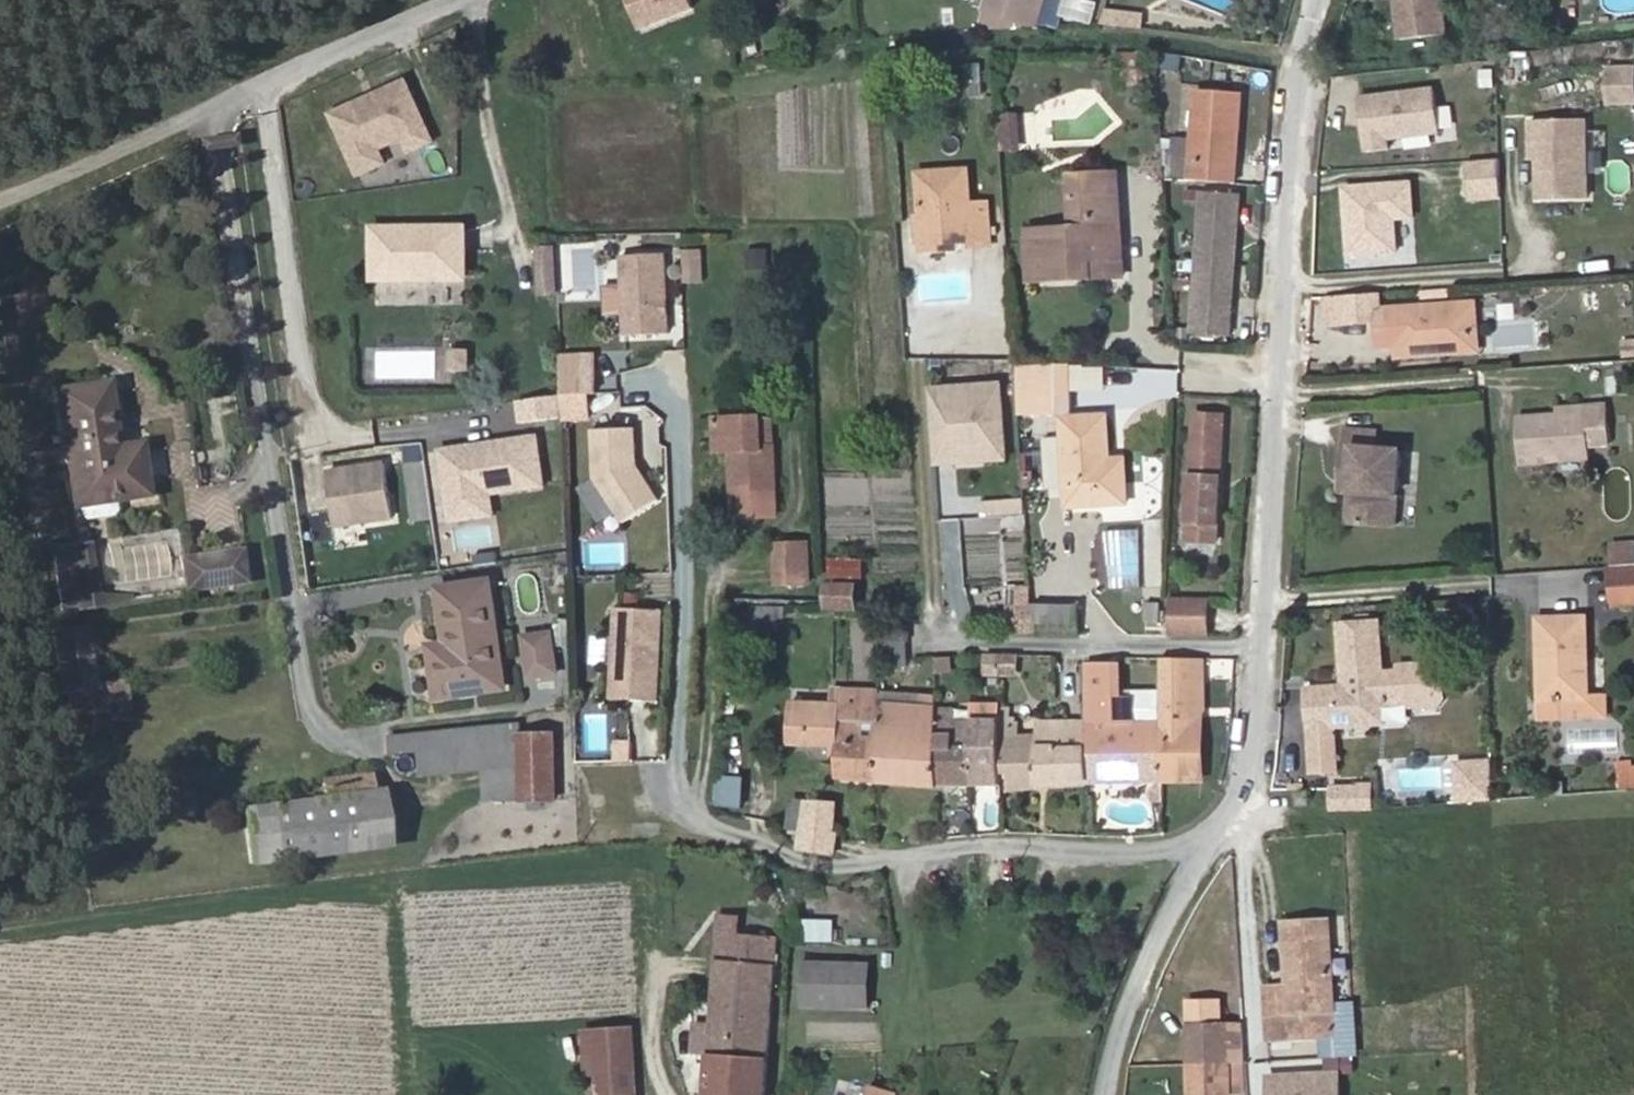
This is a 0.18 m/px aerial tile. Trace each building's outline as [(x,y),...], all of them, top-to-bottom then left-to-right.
[(701,7),(698,0),(629,0),(641,31),(701,7)] [(978,28),(1032,28),(1039,0),(986,0),(978,28)] [(1032,28),(1037,27),(1045,0),(1039,0),(1032,28)] [(1037,27),(1054,28),(1062,0),(1045,0),(1037,27)] [(1061,16),(1096,22),(1100,0),(1064,0),(1061,16)] [(1396,35),(1442,30),(1439,0),(1392,0),(1396,35)] [(1118,26),(1141,28),(1143,14),(1120,11),(1118,26)] [(1116,53),(1120,87),(1148,84),(1144,51),(1116,53)] [(983,55),(963,57),(965,85),(985,83),(983,55)] [(1600,62),(1600,102),(1633,103),(1633,63),(1600,62)] [(416,75),(330,108),(356,176),(442,144),(416,75)] [(1386,139),(1437,132),(1430,83),(1351,94),(1360,153),(1388,149),(1386,139)] [(1235,183),(1242,92),(1198,88),(1191,180),(1235,183)] [(1021,148),(1018,115),(1001,116),(1004,149),(1021,148)] [(1498,159),(1461,159),(1461,200),(1498,201),(1498,159)] [(972,246),(990,245),(987,203),(970,204),(968,170),(919,173),(924,251),(949,249),(949,242),(971,240),(972,246)] [(1124,258),(1122,213),(1113,214),(1111,174),(1110,173),(1069,175),(1073,227),(1027,230),(1030,281),(1094,276),(1093,259),(1124,258)] [(1113,214),(1122,213),(1119,173),(1111,174),(1113,214)] [(1339,254),(1394,254),(1394,218),(1410,218),(1410,179),(1338,179),(1339,254)] [(1240,198),(1205,195),(1199,266),(1235,268),(1240,198)] [(466,229),(376,230),(376,279),(467,278),(466,229)] [(561,244),(539,243),(538,294),(560,294),(561,244)] [(767,250),(747,250),(748,266),(768,266),(767,250)] [(674,335),(675,252),(626,251),(624,334),(674,335)] [(702,252),(684,252),(686,283),(702,282),(702,252)] [(1125,274),(1124,258),(1093,259),(1094,276),(1125,274)] [(1235,268),(1199,266),(1194,337),(1229,339),(1235,268)] [(1375,292),(1341,295),(1342,322),(1377,320),(1375,292)] [(43,293),(17,298),(21,323),(47,320),(43,293)] [(1472,346),(1470,302),(1394,308),(1398,357),(1435,354),(1435,349),(1472,346)] [(1480,351),(1477,302),(1470,302),(1472,346),(1435,349),(1435,354),(1480,351)] [(1578,346),(1578,332),(1563,332),(1563,346),(1578,346)] [(453,347),(454,371),(477,371),(476,346),(453,347)] [(564,351),(564,419),(598,419),(599,352),(564,351)] [(1002,410),(1016,409),(1011,364),(986,367),(988,377),(994,377),(995,390),(1000,390),(1002,410)] [(1020,367),(1021,413),(1071,411),(1071,387),(1070,365),(1020,367)] [(1098,366),(1070,365),(1071,387),(1098,386),(1098,366)] [(57,391),(75,505),(146,494),(141,456),(118,459),(116,449),(107,383),(57,391)] [(1559,414),(1518,418),(1522,464),(1591,458),(1589,445),(1611,443),(1608,404),(1586,406),(1587,412),(1559,414)] [(1586,406),(1559,408),(1559,414),(1587,412),(1586,406)] [(1219,541),(1225,416),(1196,414),(1195,414),(1189,540),(1219,541)] [(1067,489),(1068,505),(1127,502),(1125,457),(1110,458),(1107,415),(1063,417),(1064,437),(1067,489)] [(734,486),(776,484),(773,445),(762,446),(760,416),(717,419),(718,451),(732,450),(734,486)] [(772,416),(760,416),(762,446),(773,445),(772,416)] [(645,424),(593,427),(596,482),(591,482),(593,515),(651,511),(645,424)] [(1350,492),(1348,522),(1394,524),(1400,451),(1374,449),(1374,431),(1344,429),(1341,478),(1351,478),(1350,492)] [(1067,489),(1064,437),(1044,438),(1047,490),(1067,489)] [(196,441),(168,441),(168,481),(196,481),(196,441)] [(141,456),(139,446),(116,449),(118,459),(141,456)] [(1341,478),(1340,492),(1350,492),(1351,478),(1341,478)] [(1615,536),(1615,553),(1633,553),(1633,536),(1615,536)] [(132,594),(99,594),(91,542),(51,548),(60,611),(132,599),(132,594)] [(811,583),(809,543),(776,544),(778,584),(811,583)] [(182,559),(186,590),(245,581),(241,550),(182,559)] [(831,578),(864,578),(864,561),(831,561),(831,578)] [(1613,566),(1613,586),(1633,586),(1633,565),(1613,566)] [(998,583),(968,582),(968,594),(998,595),(998,583)] [(440,697),(506,688),(490,583),(441,590),(452,662),(436,664),(440,697)] [(828,608),(858,608),(857,585),(828,585),(828,608)] [(1613,586),(1614,605),(1633,604),(1633,586),(1613,586)] [(897,597),(905,595),(903,587),(896,588),(897,597)] [(1208,600),(1174,600),(1174,633),(1207,634),(1208,600)] [(1160,622),(1161,602),(1147,601),(1147,621),(1160,622)] [(666,700),(669,606),(616,604),(614,698),(666,700)] [(1034,604),(1035,632),(1079,632),(1079,604),(1034,604)] [(779,635),(779,606),(737,605),(737,624),(750,625),(749,635),(779,635)] [(1538,619),(1540,658),(1545,658),(1546,701),(1590,699),(1587,617),(1538,619)] [(1344,686),(1329,687),(1332,726),(1373,723),(1372,715),(1385,699),(1401,698),(1399,671),(1384,671),(1379,621),(1349,624),(1340,632),(1343,676),(1350,676),(1351,685),(1344,686)] [(93,622),(56,628),(69,721),(101,716),(103,722),(139,716),(132,674),(101,679),(93,622)] [(885,641),(908,641),(910,640),(910,625),(885,625),(885,641)] [(552,638),(527,642),(528,653),(553,649),(552,638)] [(908,664),(908,641),(885,641),(886,664),(908,664)] [(436,664),(452,662),(449,646),(433,648),(436,664)] [(553,649),(528,653),(532,677),(557,674),(553,649)] [(1001,655),(987,655),(987,675),(1001,675),(1001,655)] [(936,657),(936,674),(947,672),(947,657),(936,657)] [(1407,670),(1399,671),(1401,698),(1385,699),(1372,715),(1373,723),(1386,722),(1384,706),(1410,703),(1407,670)] [(1343,676),(1344,686),(1351,685),(1350,676),(1343,676)] [(1207,677),(1195,678),(1196,718),(1203,718),(1208,718),(1207,677)] [(1195,678),(1162,678),(1162,709),(1163,720),(1164,779),(1204,779),(1203,718),(1196,718),(1195,678)] [(1329,687),(1309,688),(1313,737),(1333,736),(1332,726),(1329,687)] [(879,693),(879,691),(833,689),(832,708),(794,706),(793,744),(840,746),(838,777),(879,780),(879,693)] [(1087,693),(1087,705),(1095,705),(1096,722),(1118,721),(1117,698),(1117,692),(1087,693)] [(938,706),(938,697),(879,693),(879,780),(940,784),(938,722),(938,706)] [(1164,779),(1163,720),(1136,721),(1136,709),(1135,698),(1117,698),(1118,721),(1096,722),(1095,705),(1087,705),(1088,723),(1090,781),(1164,779)] [(957,707),(938,706),(938,722),(957,723),(957,707)] [(1002,771),(1001,724),(988,724),(982,724),(982,713),(982,707),(973,707),(973,723),(973,785),(1002,786),(1002,771)] [(1162,709),(1136,709),(1136,721),(1163,720),(1162,709)] [(973,785),(973,723),(957,723),(938,722),(940,784),(973,785)] [(1039,737),(1040,749),(1013,749),(1012,738),(1013,738),(1013,724),(1010,724),(1011,770),(1011,787),(1090,781),(1088,723),(1039,724),(1039,737)] [(1010,724),(1001,724),(1002,771),(1011,770),(1010,724)] [(521,736),(521,725),(390,742),(392,758),(417,755),(419,777),(482,769),(485,802),(523,801),(521,736)] [(558,800),(555,734),(521,736),(523,801),(558,800)] [(1040,749),(1039,737),(1013,738),(1012,738),(1013,749),(1040,749)] [(1460,763),(1462,802),(1496,799),(1493,762),(1460,763)] [(1619,769),(1620,788),(1633,787),(1633,767),(1619,769)] [(324,799),(371,792),(368,772),(322,778),(324,799)] [(748,807),(751,775),(722,773),(719,805),(748,807)] [(1359,787),(1331,788),(1332,810),(1359,809),(1359,787)] [(1373,787),(1359,787),(1359,809),(1374,808),(1373,787)] [(324,799),(244,809),(251,864),(387,845),(379,791),(371,792),(324,799)] [(1298,804),(1309,804),(1308,793),(1297,793),(1298,804)] [(809,799),(795,798),(791,827),(804,829),(809,799)] [(804,829),(801,850),(834,854),(836,833),(834,833),(836,802),(809,799),(804,829)] [(720,917),(717,962),(775,968),(777,936),(739,933),(740,918),(720,917)] [(836,920),(806,920),(806,943),(836,943),(836,920)] [(1335,1004),(1329,920),(1284,923),(1288,985),(1291,1038),(1321,1036),(1337,1035),(1335,1004)] [(871,963),(805,961),(804,1006),(869,1008),(871,963)] [(711,1053),(711,1056),(769,1061),(775,968),(717,962),(713,1020),(711,1053)] [(1269,1039),(1291,1038),(1288,985),(1266,986),(1269,1039)] [(1222,999),(1182,998),(1182,1035),(1188,1036),(1189,1063),(1232,1061),(1231,1036),(1221,1036),(1222,999)] [(1352,1002),(1335,1004),(1337,1035),(1353,1034),(1352,1002)] [(711,1053),(713,1020),(696,1020),(694,1052),(711,1053)] [(634,1029),(585,1032),(589,1076),(599,1075),(601,1094),(638,1094),(634,1029)] [(1337,1035),(1321,1036),(1322,1056),(1354,1054),(1353,1034),(1337,1035)] [(769,1061),(711,1056),(708,1094),(766,1094),(769,1061)] [(1189,1063),(1190,1094),(1229,1094),(1234,1094),(1232,1061),(1189,1063)] [(1247,1061),(1232,1061),(1234,1094),(1250,1094),(1247,1061)] [(1261,1094),(1338,1094),(1338,1070),(1261,1069),(1261,1094)] [(898,1092),(871,1084),(868,1094),(897,1094),(898,1092)]
